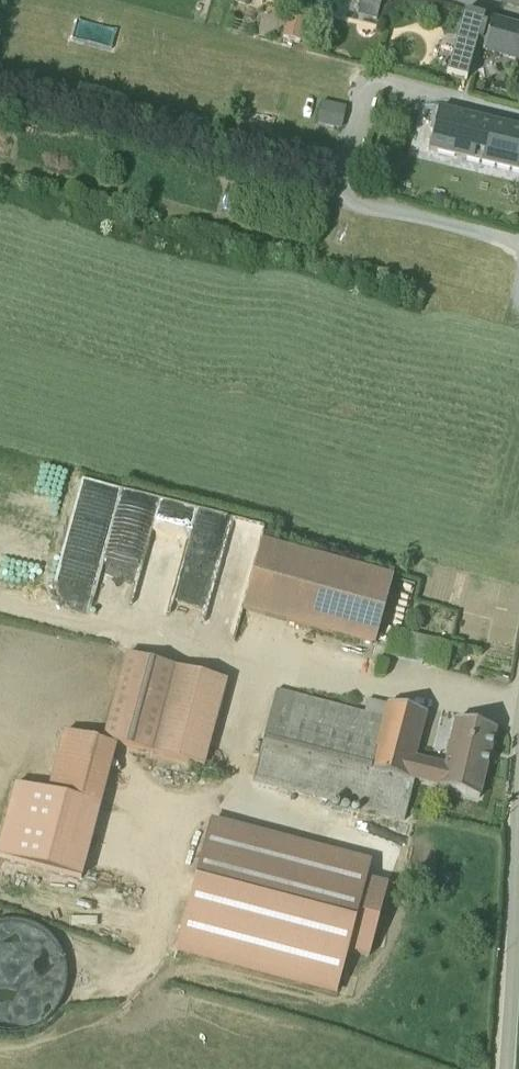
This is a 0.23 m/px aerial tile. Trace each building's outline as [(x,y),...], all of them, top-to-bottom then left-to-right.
[(498,14),(518,20),(518,0),(502,0),(498,14)] [(443,84),(463,90),(474,52),(478,53),(484,35),(480,33),(481,27),(461,22),(443,84)] [(308,32),(284,26),(278,48),(302,54),(308,32)] [(479,61),(518,73),(518,36),(489,27),(479,61)] [(338,139),(343,117),(318,112),(314,134),(338,139)] [(434,121),(425,161),(518,183),(518,141),(434,121)] [(172,588),(164,630),(230,642),(236,608),(232,607),(235,586),(216,583),(227,524),(153,510),(140,582),(172,588)] [(390,587),(258,550),(239,620),(372,656),(390,587)] [(123,664),(99,750),(201,777),(224,691),(123,664)] [(411,793),(475,809),(492,740),(450,729),(438,774),(414,767),(425,724),(365,709),(362,722),(273,699),(249,791),(401,830),(411,793)] [(113,756),(59,742),(44,801),(99,815),(113,756)] [(208,828),(172,964),(333,1006),(345,962),(366,967),(385,894),(364,887),(368,870),(208,828)] [(48,931),(0,935),(0,1024),(56,1019),(48,931)]
